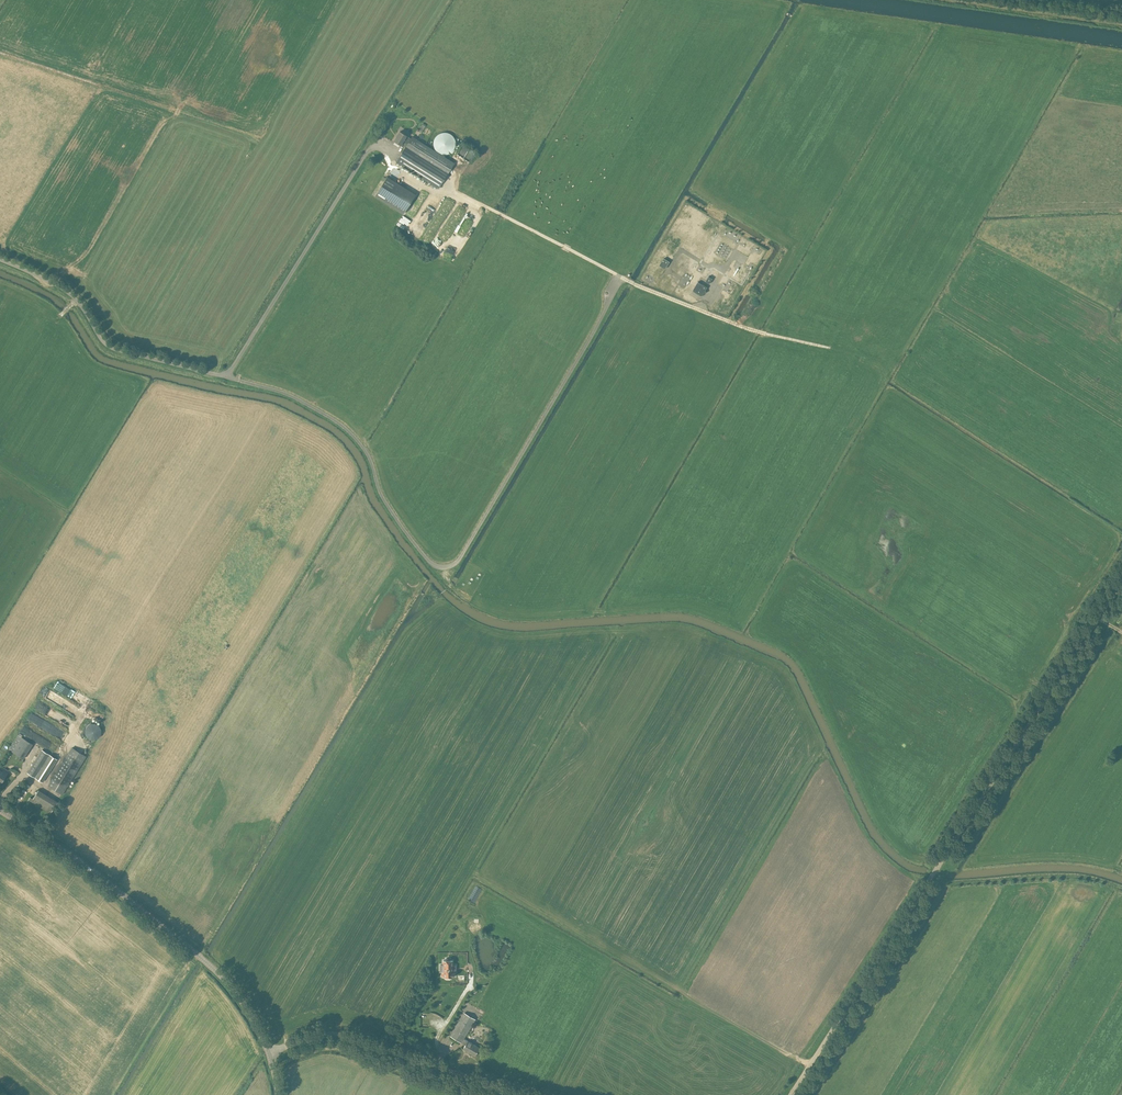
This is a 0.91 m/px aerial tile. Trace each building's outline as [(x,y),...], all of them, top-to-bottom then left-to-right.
[(407,136),(400,131),(394,141),(401,145),(405,147),(396,162),(439,189),(451,169),(454,163),(412,136),(411,138),(407,136)] [(455,141),(455,140),(454,139),(454,137),(453,135),(452,133),(450,132),(448,131),(446,131),(444,131),(442,131),(440,132),(438,133),(437,134),(436,135),(435,137),(435,139),(435,141),(435,142),(436,145),(437,146),(438,148),(439,149),(441,150),(442,150),(445,150),(447,150),(448,150),(450,149),(452,147),(453,146),(454,144),(454,143),(455,141)] [(469,161),(473,150),(463,147),(461,152),(466,154),(464,159),(469,161)] [(375,196),(385,202),(389,195),(392,197),(394,194),(395,195),(401,185),(387,177),(375,196)] [(420,192),(414,203),(420,206),(426,195),(420,192)] [(463,224),(454,238),(461,242),(469,229),(466,227),(466,226),(463,224)] [(669,261),(663,258),(659,265),(664,268),(669,261)] [(704,293),(706,293),(706,290),(707,287),(698,282),(693,290),(702,296),(704,293)] [(94,723),(93,723),(92,723),(91,723),(91,724),(90,724),(89,724),(89,725),(88,725),(88,726),(87,726),(87,727),(86,728),(86,729),(85,730),(85,731),(86,732),(86,733),(86,734),(86,735),(87,735),(87,736),(88,737),(89,738),(90,738),(91,739),(92,739),(93,739),(94,739),(95,739),(96,738),(97,738),(98,738),(98,737),(99,736),(100,736),(100,735),(100,734),(101,734),(101,733),(101,732),(101,731),(101,730),(101,729),(101,728),(100,728),(100,727),(99,726),(98,725),(97,724),(96,724),(95,723),(94,723)] [(9,749),(25,759),(35,742),(19,733),(9,749)] [(72,747),(48,785),(63,795),(87,756),(72,747)] [(58,759),(42,749),(28,772),(43,782),(58,759)] [(50,813),(58,800),(40,789),(34,798),(31,796),(29,800),(50,813)] [(443,978),(447,978),(447,976),(449,976),(449,975),(451,975),(451,971),(449,971),(448,959),(446,960),(446,958),(442,958),(442,960),(439,960),(440,971),(438,971),(438,975),(440,975),(440,976),(443,976),(443,978)] [(473,1019),(462,1013),(449,1037),(460,1043),(461,1042),(465,1045),(463,1048),(474,1055),(478,1047),(462,1039),(473,1019)]
